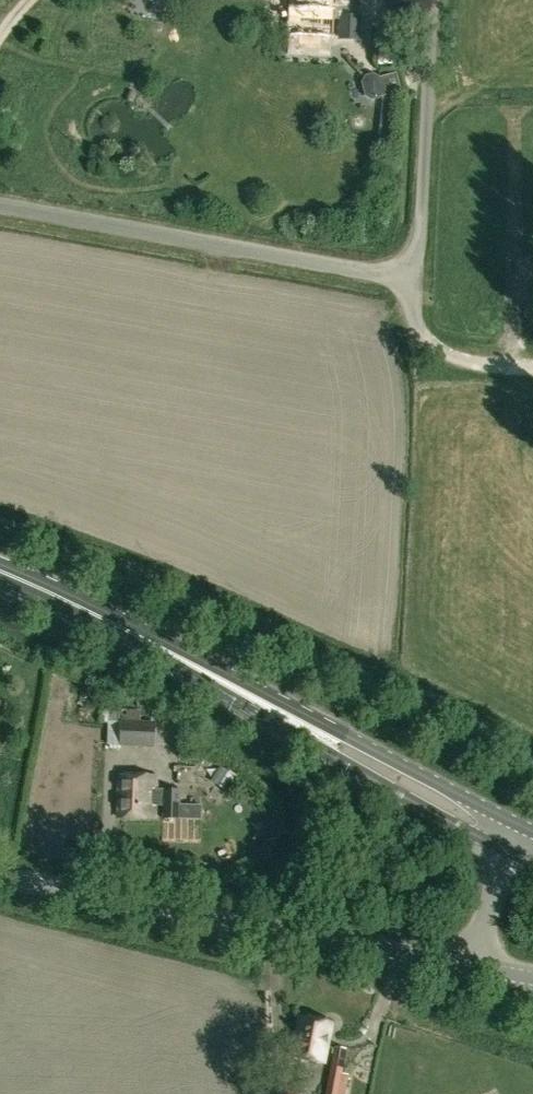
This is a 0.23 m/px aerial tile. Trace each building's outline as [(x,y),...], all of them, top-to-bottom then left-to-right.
[(341,38),(355,39),(356,21),(348,21),(349,2),(334,1),(334,0),(289,0),(288,35),(333,37),(334,21),(342,21),(341,38)] [(360,83),(365,97),(372,101),(380,99),(381,97),(402,92),(397,72),(380,76),(373,73),(365,76),(360,83)] [(137,708),(149,709),(149,697),(145,697),(145,699),(142,699),(142,697),(137,696),(137,708)] [(120,747),(154,748),(155,722),(121,721),(120,747)] [(157,778),(120,776),(118,818),(156,819),(157,778)] [(185,805),(181,805),(181,790),(163,790),(162,820),(180,820),(180,819),(202,820),(202,791),(185,792),(185,805)] [(332,1024),(300,1018),(293,1058),(325,1063),(332,1024)] [(334,1047),(329,1071),(325,1093),(347,1093),(350,1085),(346,1084),(348,1074),(342,1073),(344,1063),(346,1050),(334,1047)] [(276,1076),(276,1093),(296,1093),(295,1075),(276,1076)]
